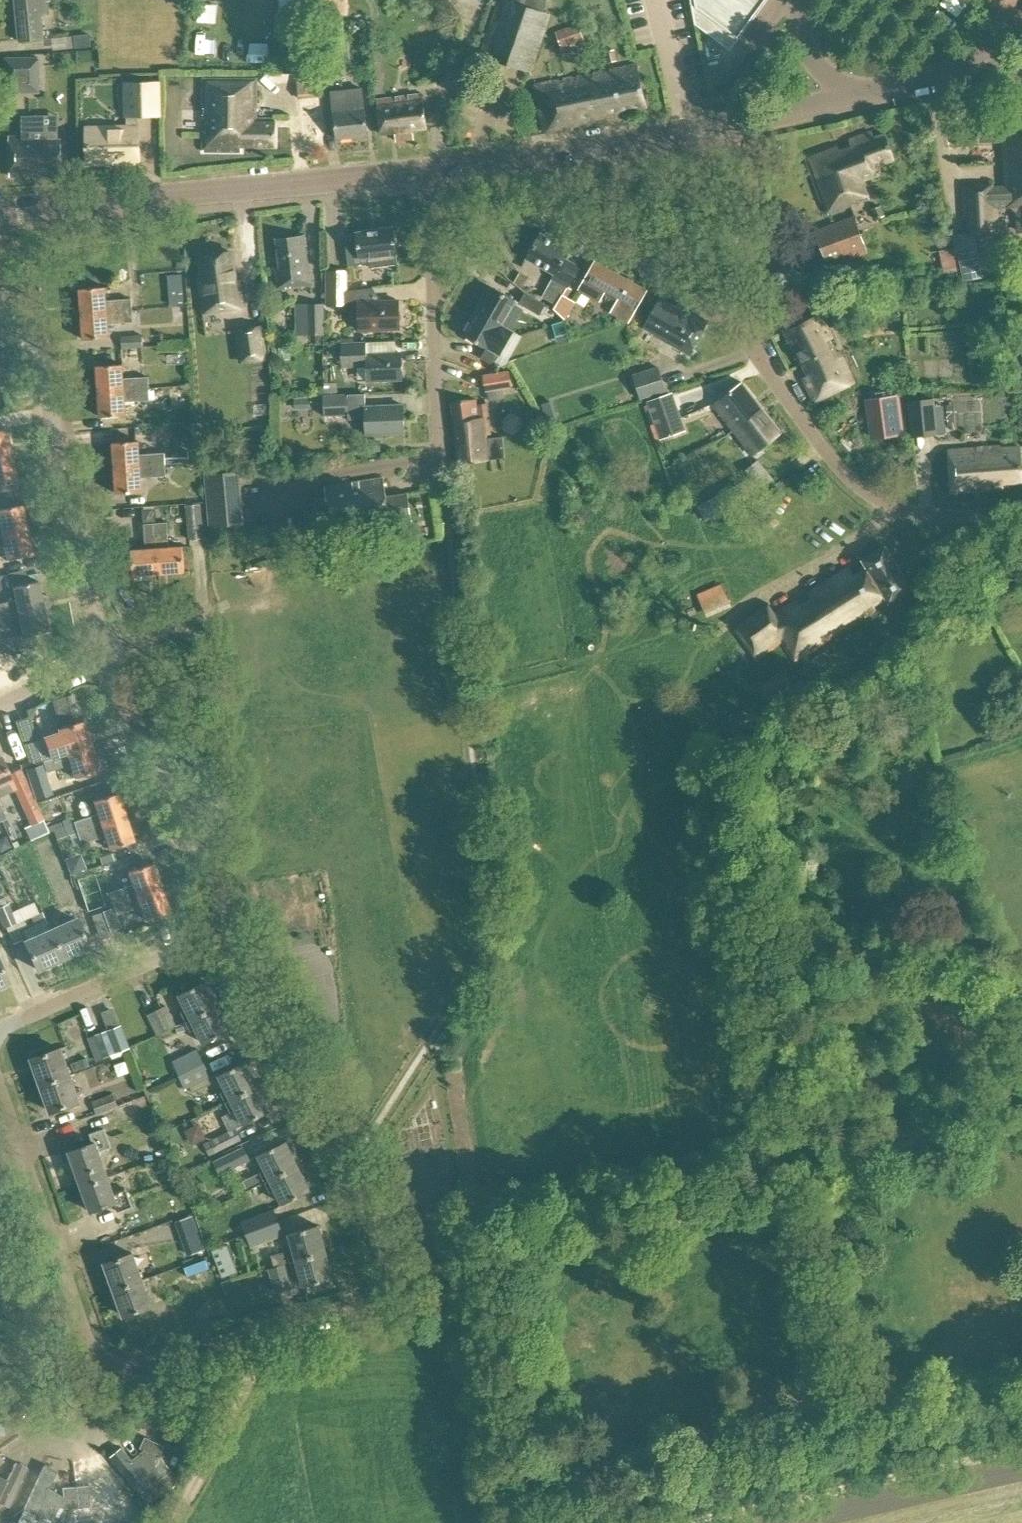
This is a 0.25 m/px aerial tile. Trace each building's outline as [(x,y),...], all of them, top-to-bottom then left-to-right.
[(498,31),(537,45),(545,20),(552,0),(502,0),(492,30),(498,31)] [(698,7),(738,37),(765,0),(697,0),(698,7)] [(46,1),(17,4),(20,41),(44,38),(41,13),(47,12),(46,1)] [(334,24),(318,24),(319,35),(335,35),(334,24)] [(565,46),(584,38),(579,25),(560,32),(565,46)] [(89,34),(73,36),(75,49),(91,47),(89,34)] [(608,63),(618,61),(615,51),(606,53),(608,63)] [(39,58),(4,58),(4,93),(40,92),(39,58)] [(648,105),(639,63),(536,84),(546,130),(557,128),(557,130),(572,127),(570,118),(583,115),(585,125),(624,117),(623,110),(648,105)] [(711,66),(716,86),(728,83),(723,63),(711,66)] [(257,118),(258,79),(204,78),(203,151),(242,151),(242,146),(276,146),(276,118),(257,118)] [(320,80),(299,81),(300,98),(321,97),(320,80)] [(87,128),(88,162),(140,161),(139,127),(138,127),(138,115),(159,114),(158,82),(130,83),(130,98),(127,98),(128,127),(87,128)] [(368,134),(363,89),(332,92),(337,137),(368,134)] [(414,138),(413,128),(427,126),(423,92),(378,97),(382,132),(397,130),(398,140),(414,138)] [(1005,192),(1021,191),(1021,184),(1021,124),(1000,125),(1005,192)] [(9,136),(10,175),(33,175),(33,171),(62,170),(61,139),(45,140),(45,136),(47,136),(47,125),(29,126),(29,136),(31,136),(31,140),(25,140),(25,136),(9,136)] [(883,169),(897,163),(888,136),(875,141),(873,135),(849,143),(852,151),(841,155),(838,147),(806,158),(827,216),(871,200),(864,182),(881,176),(883,169)] [(975,233),(999,233),(998,207),(1006,207),(1020,206),(1020,232),(1021,232),(1021,184),(1021,191),(1005,192),(996,193),(996,186),(964,188),(966,221),(970,221),(970,233),(975,233)] [(887,216),(883,205),(873,209),(877,220),(887,216)] [(826,262),(849,254),(851,260),(869,253),(867,248),(854,215),(814,230),(826,262)] [(398,265),(397,253),(394,228),(356,232),(357,240),(346,241),(349,265),(372,263),(372,268),(398,265)] [(579,267),(566,259),(571,250),(542,233),(528,258),(554,274),(552,278),(568,287),(579,267)] [(277,289),(313,284),(311,269),(308,270),(303,235),(276,239),(280,268),(277,269),(279,281),(276,281),(277,289)] [(957,272),(951,248),(940,250),(945,274),(957,272)] [(977,250),(958,253),(964,281),(983,278),(977,250)] [(236,254),(201,257),(208,316),(247,311),(243,282),(240,282),(236,254)] [(600,303),(603,298),(605,294),(618,301),(611,312),(630,323),(648,291),(596,261),(579,291),(600,303)] [(327,290),(347,290),(347,269),(326,269),(327,290)] [(484,302),(478,312),(510,330),(523,306),(521,306),(516,302),(516,301),(491,286),(482,301),(484,302)] [(107,301),(106,287),(80,289),(82,314),(133,310),(132,298),(107,301)] [(554,308),(565,320),(574,303),(566,299),(570,291),(564,288),(560,296),(554,308)] [(183,289),(169,290),(170,306),(185,305),(183,289)] [(347,290),(327,290),(327,303),(347,302),(347,290)] [(554,308),(560,296),(548,290),(541,302),(554,308)] [(555,310),(541,303),(527,295),(521,306),(523,306),(550,321),(555,310)] [(642,329),(689,356),(707,325),(660,298),(642,329)] [(400,327),(398,299),(359,301),(360,329),(400,327)] [(308,304),(309,335),(325,335),(325,304),(308,304)] [(133,310),(82,314),(84,340),(109,338),(108,324),(134,321),(133,310)] [(522,337),(510,330),(478,312),(465,335),(487,348),(481,358),(491,364),(496,362),(501,365),(507,363),(522,337)] [(831,339),(834,338),(823,314),(786,331),(808,377),(802,380),(814,405),(856,386),(840,351),(837,352),(831,339)] [(564,321),(552,325),(557,345),(570,341),(564,321)] [(263,325),(237,328),(242,364),(267,361),(263,325)] [(122,336),(122,349),(143,347),(142,334),(122,336)] [(401,352),(367,354),(366,341),(341,342),(342,367),(367,366),(368,381),(402,379),(401,352)] [(164,361),(163,349),(138,349),(139,361),(164,361)] [(155,390),(154,378),(149,378),(149,377),(125,378),(124,364),(97,366),(99,391),(150,387),(150,390),(155,390)] [(641,399),(667,391),(659,366),(633,374),(641,399)] [(484,392),(509,389),(506,371),(481,375),(484,392)] [(714,406),(753,456),(782,434),(742,384),(714,406)] [(150,387),(99,391),(101,416),(128,414),(127,401),(155,399),(155,390),(150,390),(150,387)] [(676,393),(648,403),(661,441),(689,431),(676,393)] [(403,404),(365,406),(350,406),(349,394),(324,395),(325,416),(348,415),(348,420),(366,419),(366,435),(404,433),(403,404)] [(898,394),(866,399),(868,418),(871,438),(871,441),(890,438),(904,436),(901,413),(898,394)] [(309,409),(309,398),(294,398),(295,410),(309,409)] [(460,464),(495,460),(505,459),(503,436),(490,438),(487,406),(476,407),(476,402),(453,404),(460,464)] [(914,441),(938,438),(935,403),(911,405),(914,441)] [(271,417),(256,418),(256,427),(271,426),(271,417)] [(11,455),(5,429),(0,430),(0,457),(11,455)] [(384,451),(383,439),(368,440),(368,452),(384,451)] [(115,469),(164,465),(163,453),(140,454),(139,441),(114,443),(115,469)] [(1020,449),(1001,451),(1001,449),(948,454),(952,496),(967,495),(966,486),(979,485),(980,491),(1003,489),(1002,484),(1021,482),(1021,468),(1020,449)] [(187,451),(163,453),(164,465),(188,463),(187,451)] [(0,457),(0,483),(16,479),(11,455),(0,457)] [(164,465),(115,469),(117,494),(143,492),(142,477),(165,475),(164,465)] [(236,472),(205,475),(210,527),(241,524),(236,472)] [(699,508),(706,520),(718,514),(762,491),(756,484),(752,479),(748,480),(699,508)] [(335,535),(413,524),(409,493),(387,497),(385,480),(328,488),(335,535)] [(27,531),(21,504),(0,508),(0,536),(27,531)] [(189,540),(204,538),(202,504),(186,505),(189,540)] [(155,509),(143,510),(144,519),(155,519),(155,514),(155,509)] [(168,522),(156,523),(160,574),(185,572),(183,546),(170,547),(168,522)] [(156,523),(144,524),(147,549),(133,550),(135,576),(160,574),(156,523)] [(0,536),(0,547),(4,547),(6,559),(32,554),(27,531),(0,536)] [(795,663),(871,615),(877,611),(873,605),(885,598),(889,604),(913,590),(885,546),(862,561),(866,567),(854,574),(851,569),(809,595),(812,600),(801,607),(797,602),(774,616),(769,608),(736,632),(756,661),(783,643),(795,663)] [(726,580),(701,592),(710,611),(735,600),(726,580)] [(44,607),(38,581),(13,587),(15,600),(0,603),(0,616),(44,607)] [(0,616),(0,627),(20,623),(23,636),(49,630),(44,607),(0,616)] [(70,710),(66,698),(52,702),(56,715),(70,710)] [(42,761),(91,745),(83,720),(56,728),(57,733),(22,744),(29,765),(42,761)] [(91,745),(42,761),(46,772),(70,764),(74,777),(98,770),(91,745)] [(0,757),(0,795),(15,788),(18,796),(32,824),(32,826),(42,821),(44,820),(20,769),(10,774),(2,756),(0,757)] [(41,764),(25,770),(35,800),(51,795),(41,764)] [(77,832),(97,826),(126,817),(118,793),(90,802),(94,815),(74,821),(77,832)] [(63,821),(68,835),(77,832),(74,821),(73,817),(63,820),(63,821)] [(77,832),(81,844),(101,837),(105,850),(133,841),(126,817),(97,826),(77,832)] [(56,842),(68,838),(62,824),(51,828),(56,842)] [(112,903),(136,895),(161,887),(153,863),(128,871),(133,884),(109,893),(112,903)] [(169,912),(161,887),(136,895),(112,903),(116,914),(140,906),(145,920),(169,912)] [(15,924),(17,923),(9,903),(6,904),(3,897),(0,898),(0,918),(4,928),(15,924)] [(18,920),(42,911),(38,901),(14,910),(18,920)] [(119,926),(112,906),(100,910),(89,914),(97,939),(109,935),(107,930),(119,926)] [(63,958),(51,931),(43,913),(31,919),(40,936),(25,943),(37,970),(63,958)] [(76,920),(51,931),(63,958),(89,947),(76,920)] [(181,1012),(186,1022),(220,1006),(208,981),(180,995),(187,1009),(181,1012)] [(168,1004),(148,1014),(157,1035),(178,1025),(168,1004)] [(186,1022),(190,1029),(191,1032),(196,1029),(204,1044),(232,1031),(220,1006),(186,1022)] [(131,1047),(122,1024),(88,1036),(97,1060),(131,1047)] [(179,1076),(205,1063),(199,1048),(172,1060),(179,1076)] [(42,1085),(70,1075),(60,1049),(33,1059),(42,1085)] [(86,1058),(72,1063),(76,1072),(90,1067),(86,1058)] [(221,1093),(225,1103),(259,1086),(247,1062),(219,1076),(226,1091),(221,1093)] [(205,1063),(179,1076),(185,1089),(190,1086),(193,1092),(211,1083),(208,1078),(212,1076),(205,1063)] [(70,1075),(42,1085),(52,1112),(79,1102),(70,1075)] [(259,1086),(225,1103),(230,1113),(223,1116),(229,1131),(242,1125),(271,1111),(259,1086)] [(97,1115),(119,1107),(114,1093),(93,1101),(97,1115)] [(70,1151),(82,1186),(109,1177),(100,1152),(112,1147),(106,1128),(92,1133),(95,1141),(70,1151)] [(208,1155),(238,1139),(233,1130),(203,1146),(208,1155)] [(264,1183),(298,1166),(286,1142),(257,1156),(264,1170),(259,1173),(264,1183)] [(250,1160),(244,1146),(214,1161),(221,1175),(250,1160)] [(298,1166),(264,1183),(268,1192),(274,1190),(278,1198),(281,1205),(310,1191),(298,1166)] [(114,1193),(109,1177),(82,1186),(91,1212),(116,1203),(119,1211),(133,1206),(127,1188),(114,1193)] [(246,1234),(280,1221),(275,1208),(240,1220),(242,1225),(243,1225),(246,1234)] [(192,1252),(208,1247),(197,1213),(181,1219),(192,1252)] [(280,1221),(246,1234),(251,1247),(285,1234),(280,1221)] [(291,1260),(291,1259),(324,1248),(317,1224),(290,1232),(294,1248),(272,1255),(275,1266),(291,1260)] [(219,1247),(225,1273),(239,1270),(233,1244),(219,1247)] [(300,1270),(302,1277),(305,1286),(333,1278),(324,1248),(291,1259),(291,1260),(294,1272),(300,1270)] [(115,1290),(143,1280),(133,1253),(106,1263),(115,1290)] [(293,1288),(286,1264),(268,1269),(275,1293),(293,1288)] [(143,1280),(115,1290),(124,1317),(152,1307),(143,1280)] [(138,1448),(158,1457),(163,1445),(143,1436),(138,1448)] [(167,1476),(149,1454),(136,1464),(125,1451),(113,1460),(141,1496),(167,1476)] [(27,1468),(15,1463),(7,1480),(0,1476),(0,1504),(8,1507),(27,1468)] [(47,1488),(54,1473),(43,1467),(22,1511),(33,1516),(41,1501),(54,1508),(61,1494),(47,1488)] [(131,1501),(106,1467),(95,1475),(97,1478),(87,1486),(89,1496),(99,1510),(113,1501),(119,1510),(131,1501)] [(75,1509),(72,1487),(61,1489),(63,1510),(75,1509)] [(87,1506),(85,1487),(74,1488),(76,1508),(87,1506)]
